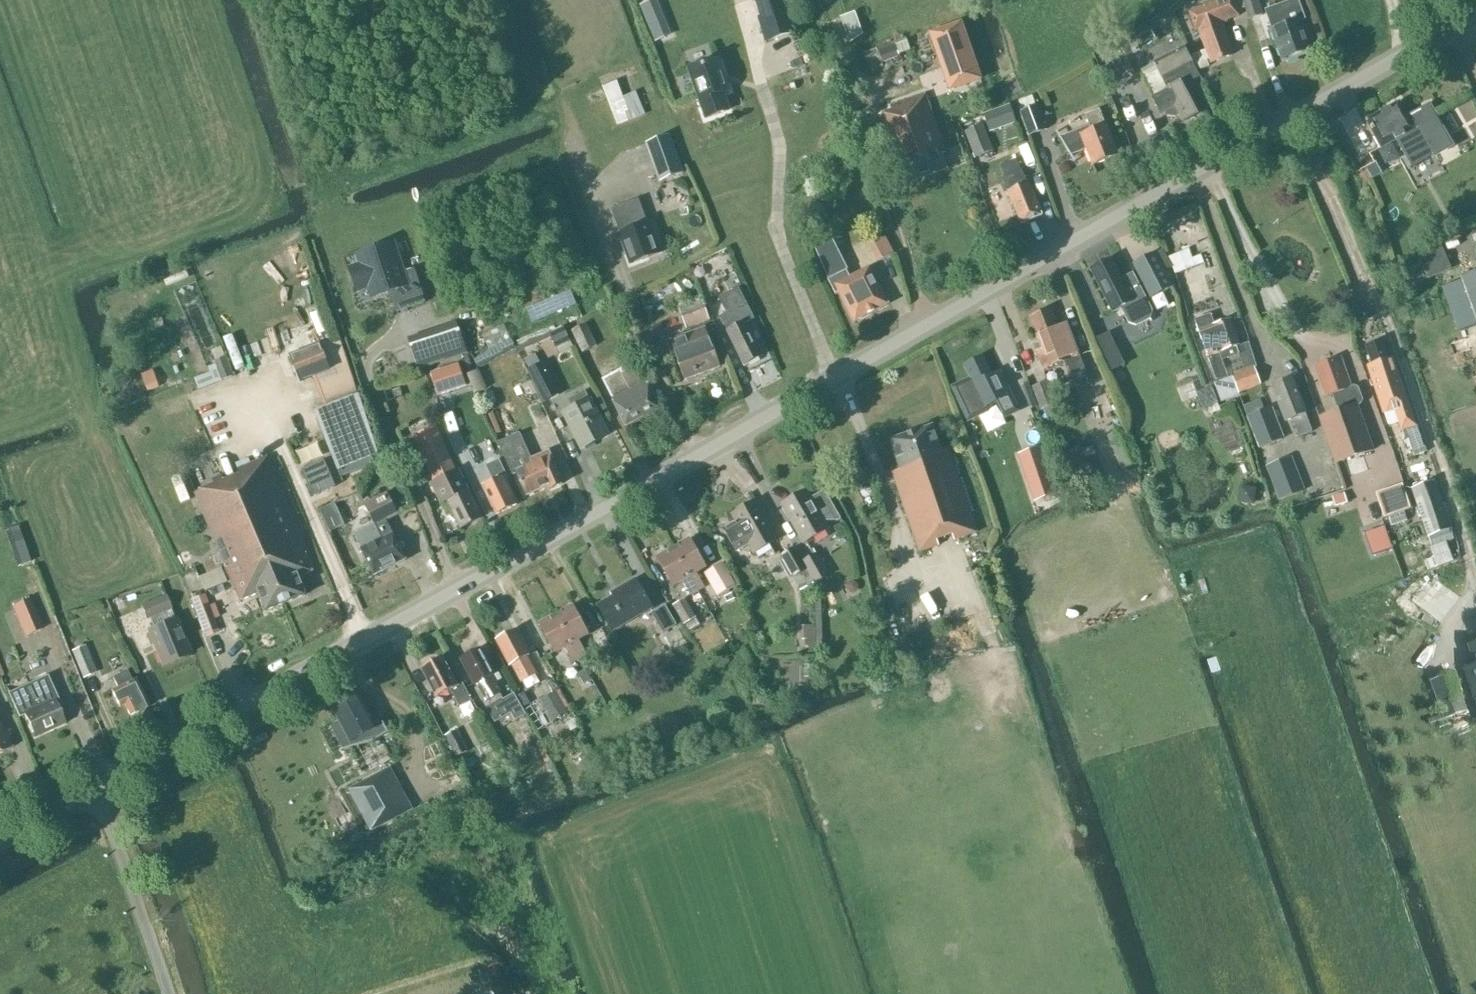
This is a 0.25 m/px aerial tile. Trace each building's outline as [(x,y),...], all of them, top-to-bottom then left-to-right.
[(785,0),(757,0),(762,18),(760,18),(766,40),(794,31),(785,0)] [(1188,11),(1196,32),(1200,30),(1212,62),(1232,55),(1221,22),(1239,16),(1237,11),(1233,0),(1219,0),(1188,11)] [(1237,11),(1244,9),(1241,0),(1233,0),(1237,11)] [(1244,9),(1247,20),(1263,15),(1258,0),(1241,0),(1244,9)] [(1266,11),(1271,25),(1283,60),(1286,59),(1287,62),(1298,58),(1298,55),(1309,51),(1298,21),(1304,19),(1297,0),(1266,11)] [(841,18),(850,41),(865,35),(856,12),(841,18)] [(650,22),(656,39),(671,33),(664,16),(650,22)] [(953,26),(930,33),(950,90),(980,80),(964,33),(956,35),(953,26)] [(905,39),(878,46),(881,60),(909,53),(905,39)] [(1175,117),(1179,115),(1183,122),(1200,113),(1180,73),(1193,67),(1183,48),(1155,62),(1168,89),(1166,89),(1167,90),(1152,98),(1160,114),(1164,112),(1166,116),(1175,117)] [(729,90),(718,59),(688,69),(706,118),(728,110),(722,93),(729,90)] [(603,88),(618,125),(632,119),(618,82),(603,88)] [(906,183),(946,168),(941,155),(945,153),(926,95),(891,107),(892,111),(877,116),(894,163),(898,162),(906,183)] [(1019,101),(1023,112),(1029,109),(1036,107),(1032,96),(1019,101)] [(1399,103),(1367,120),(1382,147),(1397,139),(1408,159),(1413,167),(1438,154),(1434,147),(1449,139),(1430,104),(1407,117),(1399,103)] [(1030,136),(1046,130),(1037,106),(1029,109),(1023,112),(1021,112),(1030,136)] [(1061,137),(1057,131),(1056,132),(1075,162),(1076,161),(1072,155),(1087,149),(1093,165),(1118,155),(1106,126),(1099,110),(1085,115),(1090,126),(1061,137)] [(985,116),(991,131),(1001,127),(995,112),(985,116)] [(984,125),(965,132),(975,158),(982,156),(992,152),(994,151),(984,125)] [(661,182),(684,175),(671,136),(647,144),(661,182)] [(1004,165),(1000,167),(1004,174),(1005,177),(1002,178),(1008,191),(1007,192),(1012,203),(1022,224),(1042,214),(1035,200),(1027,182),(1026,183),(1022,173),(1021,171),(1016,160),(1010,163),(1004,165)] [(647,223),(643,211),(638,199),(611,209),(619,233),(620,236),(619,238),(620,242),(623,243),(630,264),(661,252),(650,222),(647,223)] [(862,246),(870,265),(895,253),(887,235),(862,246)] [(1437,240),(1417,249),(1429,278),(1444,272),(1439,260),(1436,254),(1442,251),(1437,240)] [(389,243),(359,253),(363,266),(352,270),(358,289),(370,285),(373,294),(389,289),(396,313),(423,304),(412,271),(400,275),(389,243)] [(829,279),(846,270),(839,252),(820,260),(829,279)] [(1153,300),(1174,287),(1154,255),(1133,268),(1153,300)] [(1148,317),(1151,311),(1131,273),(1120,279),(1111,260),(1090,270),(1113,312),(1121,308),(1128,322),(1136,324),(1148,317)] [(846,270),(829,279),(828,279),(835,295),(839,293),(854,322),(889,304),(869,267),(850,277),(846,270)] [(1459,331),(1475,325),(1475,318),(1467,293),(1462,280),(1443,287),(1459,331)] [(746,323),(754,319),(738,288),(719,298),(734,328),(727,331),(744,365),(762,356),(746,323)] [(1467,293),(1475,318),(1475,290),(1467,293)] [(687,329),(710,320),(701,299),(679,308),(687,329)] [(1073,370),(1070,371),(1072,377),(1085,372),(1083,367),(1083,366),(1079,356),(1079,357),(1078,355),(1066,325),(1058,328),(1051,310),(1030,318),(1043,350),(1036,352),(1044,372),(1070,363),(1073,370)] [(1199,318),(1195,320),(1198,330),(1206,350),(1210,361),(1209,361),(1216,381),(1214,382),(1220,401),(1239,393),(1256,386),(1260,384),(1254,367),(1257,366),(1250,342),(1240,346),(1230,319),(1214,325),(1213,321),(1211,315),(1199,318)] [(582,353),(597,345),(586,324),(572,332),(582,353)] [(671,358),(677,356),(684,375),(702,368),(704,372),(719,366),(705,328),(666,343),(671,358)] [(1098,337),(1111,371),(1124,366),(1111,332),(1098,337)] [(349,364),(339,337),(292,355),(302,382),(349,364)] [(1407,404),(1408,404),(1392,358),(1388,359),(1382,341),(1366,347),(1372,365),(1368,366),(1384,412),(1395,408),(1402,428),(1414,424),(1407,404)] [(524,360),(529,370),(537,366),(540,365),(535,355),(524,360)] [(214,362),(221,380),(233,376),(226,357),(214,362)] [(971,378),(953,387),(969,420),(989,410),(987,406),(997,401),(1003,415),(1016,409),(1007,392),(1006,392),(997,373),(991,376),(982,357),(965,365),(971,378)] [(1358,388),(1354,386),(1351,387),(1341,358),(1316,367),(1326,396),(1333,394),(1339,411),(1319,418),(1335,463),(1373,450),(1357,405),(1361,404),(1363,400),(1358,388)] [(537,366),(527,371),(531,378),(541,404),(558,398),(547,371),(545,371),(542,364),(540,365),(537,366)] [(626,425),(660,408),(646,380),(642,382),(632,364),(603,379),(612,397),(611,397),(626,425)] [(430,375),(437,395),(466,386),(459,365),(430,375)] [(468,376),(476,394),(487,389),(480,371),(468,376)] [(143,380),(147,391),(159,387),(155,376),(143,380)] [(1305,414),(1306,413),(1292,378),(1272,386),(1286,421),(1292,419),(1299,437),(1312,432),(1305,414)] [(1041,409),(1043,408),(1056,404),(1047,381),(1032,387),(1041,409)] [(1196,392),(1203,409),(1218,403),(1211,387),(1196,392)] [(582,448),(608,435),(590,400),(589,400),(585,391),(569,400),(573,409),(564,413),(582,448)] [(1283,438),(1271,408),(1249,417),(1260,447),(1283,438)] [(1408,437),(1415,456),(1427,452),(1417,423),(1414,424),(1402,428),(1405,438),(1408,437)] [(433,480),(455,469),(435,426),(413,436),(433,480)] [(959,535),(976,529),(948,448),(941,450),(932,426),(891,440),(901,469),(893,472),(920,551),(960,538),(959,535)] [(550,490),(563,484),(548,452),(531,459),(520,433),(498,443),(513,475),(516,474),(526,496),(548,486),(550,490)] [(1042,450),(1019,458),(1034,501),(1057,494),(1042,450)] [(1050,458),(1063,492),(1085,484),(1072,450),(1050,458)] [(241,500),(283,604),(306,595),(298,577),(315,571),(267,457),(220,476),(232,504),(241,500)] [(1280,500),(1304,491),(1291,457),(1267,467),(1280,500)] [(497,514),(515,506),(502,477),(506,475),(499,460),(487,466),(494,480),(483,485),(497,514)] [(324,462),(302,471),(307,484),(310,482),(316,496),(335,488),(324,462)] [(873,481),(869,468),(859,471),(863,484),(873,481)] [(447,500),(461,528),(482,518),(468,490),(467,490),(458,471),(438,481),(447,500)] [(259,593),(266,611),(283,604),(241,500),(232,504),(220,476),(212,479),(214,484),(195,492),(240,601),(259,593)] [(1434,479),(1412,487),(1428,535),(1451,528),(1434,479)] [(1376,492),(1385,517),(1412,508),(1404,483),(1376,492)] [(810,497),(806,491),(782,505),(804,543),(828,529),(824,522),(826,521),(835,518),(839,516),(824,489),(810,497)] [(1335,507),(1347,503),(1344,492),(1331,495),(1335,507)] [(375,525),(355,535),(362,548),(360,549),(374,576),(406,560),(386,520),(397,514),(387,494),(365,505),(375,525)] [(778,539),(757,501),(733,515),(737,522),(724,529),(736,551),(749,543),(754,553),(778,539)] [(320,512),(329,532),(341,527),(332,506),(320,512)] [(21,528),(10,530),(16,564),(28,561),(21,528)] [(673,549),(698,591),(704,587),(697,573),(706,568),(690,539),(673,549)] [(807,569),(815,583),(795,548),(781,556),(793,577),(807,569)] [(795,548),(815,583),(829,575),(817,554),(803,562),(795,548)] [(698,591),(673,549),(657,558),(673,587),(683,581),(691,595),(698,591)] [(707,573),(718,593),(734,584),(723,564),(707,573)] [(612,631),(652,608),(636,579),(618,590),(620,593),(598,606),(612,631)] [(170,609),(171,608),(165,595),(141,605),(147,619),(150,617),(154,628),(149,631),(163,665),(189,654),(175,619),(175,620),(170,609)] [(191,600),(205,636),(218,630),(204,595),(191,600)] [(684,624),(696,617),(685,598),(673,604),(684,624)] [(30,599),(13,606),(25,635),(43,628),(30,599)] [(589,635),(573,606),(556,615),(580,658),(587,654),(579,640),(589,635)] [(663,632),(676,625),(665,606),(652,613),(663,632)] [(556,615),(540,624),(555,653),(565,648),(572,662),(580,658),(556,615)] [(522,682),(536,674),(527,656),(528,656),(514,630),(497,640),(511,665),(512,664),(522,682)] [(1468,646),(1474,666),(1463,670),(1475,704),(1475,643),(1468,646)] [(86,647),(73,652),(83,677),(96,672),(86,647)] [(486,701),(490,699),(501,693),(492,675),(493,675),(479,649),(462,659),(476,684),(477,683),(486,701)] [(580,658),(585,669),(586,669),(589,674),(598,669),(595,663),(590,653),(587,654),(580,658)] [(460,706),(471,700),(462,683),(458,685),(451,671),(450,671),(442,657),(433,662),(430,660),(424,663),(425,666),(422,668),(428,680),(437,697),(451,689),(460,706)] [(130,716),(149,706),(135,679),(132,681),(126,671),(112,678),(117,688),(111,691),(119,707),(124,704),(130,716)] [(579,676),(584,686),(592,682),(587,672),(579,676)] [(1431,682),(1444,719),(1466,711),(1453,674),(1431,682)] [(51,701),(44,684),(11,699),(19,717),(24,714),(35,737),(65,723),(54,700),(51,701)] [(541,700),(553,722),(567,714),(556,692),(541,700)] [(340,722),(331,726),(343,751),(367,744),(388,733),(384,724),(377,728),(359,693),(332,707),(340,722)] [(496,702),(486,708),(495,723),(511,713),(515,722),(526,716),(522,708),(517,698),(514,693),(504,699),(503,699),(502,698),(496,702)] [(517,698),(522,708),(530,704),(524,694),(517,698)] [(566,724),(570,732),(579,727),(574,719),(566,724)] [(459,727),(446,736),(459,756),(472,747),(459,727)] [(453,764),(439,770),(446,784),(459,779),(453,764)] [(349,792),(371,835),(398,821),(375,778),(349,792)]
